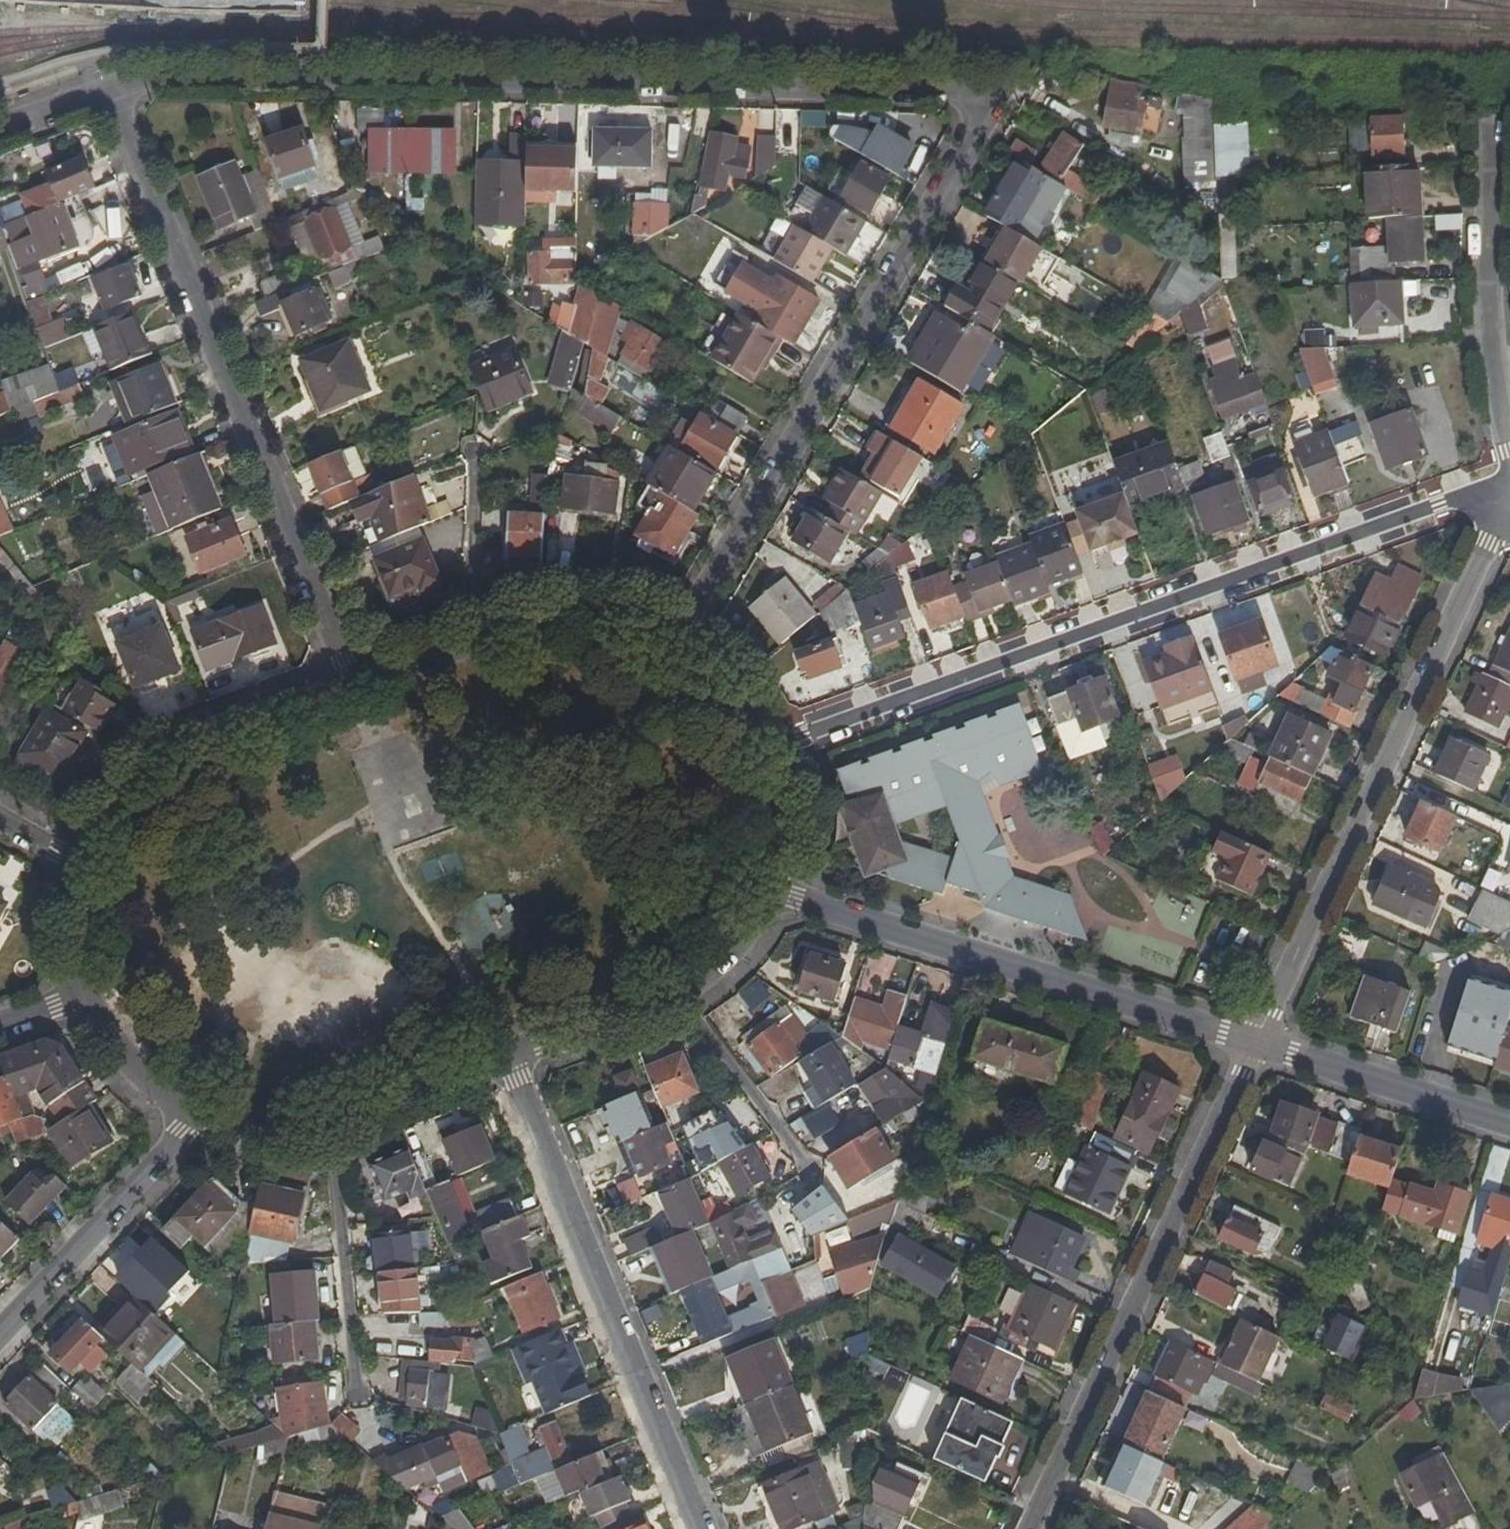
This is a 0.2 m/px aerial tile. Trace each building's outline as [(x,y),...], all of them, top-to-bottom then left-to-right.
[(1143,87),(1113,82),(1105,129),(1142,136),(1147,109),(1162,112),(1164,102),(1148,99),(1147,101),(1141,100),(1143,87)] [(1211,125),(1210,100),(1203,99),(1182,100),(1186,177),(1213,175),(1211,125)] [(778,130),(825,130),(824,109),(777,110),(778,130)] [(1399,120),(1355,122),(1357,160),(1401,157),(1399,120)] [(1211,125),(1213,175),(1238,175),(1243,174),(1242,153),(1235,153),(1234,124),(1211,125)] [(560,177),(576,177),(577,125),(560,125),(560,177)] [(301,127),(266,139),(279,175),(314,163),(301,127)] [(474,151),(472,222),(523,224),(525,127),(507,127),(506,152),(474,151)] [(846,129),(841,130),(835,140),(901,179),(918,150),(880,127),(873,136),(866,133),(846,129)] [(366,170),(407,171),(408,131),(368,129),(366,170)] [(636,167),(648,167),(649,130),(595,129),(594,167),(609,167),(636,167)] [(408,131),(407,171),(450,173),(452,133),(408,131)] [(713,132),(704,170),(724,174),(745,179),(751,148),(738,145),(739,138),(713,132)] [(1015,139),(1007,153),(1030,167),(1038,153),(1015,139)] [(754,140),(752,178),(774,167),(774,140),(754,140)] [(1066,184),(1064,188),(1091,204),(1097,208),(1106,191),(1073,171),(1084,154),(1062,140),(1043,170),(1066,184)] [(50,173),(61,202),(94,189),(83,160),(50,173)] [(1003,225),(1039,246),(1068,193),(1016,162),(985,214),(1003,225)] [(888,181),(859,164),(841,195),(870,212),(888,181)] [(258,228),(273,222),(254,169),(234,176),(231,166),(194,179),(209,221),(210,221),(229,214),(231,222),(252,215),(258,228)] [(636,167),(609,167),(609,184),(636,184),(636,167)] [(1416,167),(1365,169),(1366,220),(1418,218),(1416,167)] [(724,174),(704,170),(697,200),(705,201),(708,187),(720,190),(724,174)] [(1215,219),(1215,226),(1230,225),(1241,225),(1238,175),(1213,175),(1215,219)] [(865,222),(804,188),(796,202),(815,212),(804,231),(832,248),(845,256),(865,222)] [(256,282),(264,299),(385,248),(379,234),(365,240),(344,192),(289,215),(308,260),(256,282)] [(406,199),(405,224),(422,225),(421,239),(435,249),(437,200),(406,199)] [(633,202),(631,245),(664,227),(665,203),(633,202)] [(110,206),(110,237),(124,236),(123,205),(110,206)] [(77,247),(62,207),(34,218),(41,239),(12,249),(30,304),(46,298),(51,296),(39,260),(77,247)] [(229,214),(210,221),(214,229),(231,222),(229,214)] [(0,215),(0,250),(11,247),(5,230),(0,215)] [(1458,228),(1459,216),(1437,217),(1438,229),(1458,228)] [(1419,224),(1382,225),(1383,250),(1360,250),(1360,273),(1384,272),(1383,263),(1420,262),(1419,224)] [(804,231),(793,225),(773,259),(811,282),(832,248),(804,231)] [(1039,246),(1003,225),(982,260),(1015,280),(1018,282),(1039,246)] [(1215,226),(1218,279),(1232,278),(1230,225),(1215,226)] [(527,278),(572,278),(573,245),(545,245),(545,251),(527,251),(527,278)] [(1218,279),(1178,257),(1148,310),(1172,322),(1221,281),(1218,279)] [(956,286),(944,306),(961,316),(989,333),(994,325),(989,322),(1015,280),(982,260),(964,291),(956,286)] [(93,283),(104,314),(140,300),(140,299),(128,269),(93,283)] [(817,303),(778,280),(759,312),(798,335),(817,303)] [(1401,285),(1350,287),(1352,329),(1402,328),(1401,285)] [(316,292),(280,306),(292,336),(328,321),(316,292)] [(572,336),(587,344),(599,297),(582,292),(572,336)] [(46,298),(30,304),(45,347),(69,338),(62,318),(55,320),(46,298)] [(600,299),(589,346),(592,348),(595,350),(599,334),(614,340),(621,305),(600,299)] [(96,324),(97,327),(131,314),(130,311),(96,324)] [(781,339),(736,313),(711,357),(751,381),(760,366),(764,368),(781,339)] [(148,355),(131,314),(97,327),(85,332),(92,350),(105,345),(115,368),(148,355)] [(989,333),(961,316),(954,327),(933,314),(905,359),(959,392),(993,335),(989,333)] [(668,344),(632,324),(622,340),(629,344),(622,357),(651,373),(668,344)] [(1325,343),(1325,328),(1301,329),(1302,344),(1325,343)] [(595,350),(603,354),(611,359),(615,341),(614,340),(599,334),(595,350)] [(569,395),(587,344),(572,336),(570,335),(551,389),(569,395)] [(1253,411),(1264,407),(1251,370),(1244,373),(1230,335),(1206,343),(1218,377),(1210,380),(1223,417),(1252,407),(1253,411)] [(368,392),(345,341),(300,361),(308,379),(312,377),(327,411),(368,392)] [(595,350),(592,348),(584,395),(586,397),(602,406),(606,387),(599,383),(603,354),(595,350)] [(1302,363),(1313,392),(1325,388),(1319,371),(1326,368),(1322,356),(1302,363)] [(517,362),(475,380),(488,410),(529,392),(517,362)] [(51,364),(3,382),(6,392),(13,412),(19,410),(60,392),(54,373),(51,364)] [(75,365),(54,373),(60,392),(83,382),(75,365)] [(115,385),(130,423),(176,405),(161,367),(115,385)] [(961,407),(917,380),(901,408),(896,405),(883,425),(931,455),(961,407)] [(19,410),(23,421),(88,394),(83,382),(60,392),(19,410)] [(13,412),(6,392),(0,395),(0,417),(13,412)] [(602,406),(586,397),(576,414),(616,438),(627,421),(602,406)] [(726,403),(716,420),(737,433),(747,415),(726,403)] [(1403,405),(1365,421),(1384,468),(1422,452),(1403,405)] [(119,436),(132,470),(195,444),(182,410),(119,436)] [(702,417),(682,450),(713,468),(732,435),(702,417)] [(1326,430),(1327,433),(1338,464),(1364,455),(1351,421),(1326,430)] [(976,430),(963,422),(956,434),(970,442),(976,430)] [(1227,454),(1218,430),(1201,436),(1209,460),(1227,454)] [(557,431),(548,457),(564,463),(572,440),(557,431)] [(1338,464),(1327,433),(1290,446),(1308,496),(1328,489),(1330,493),(1346,488),(1338,464)] [(920,458),(879,434),(870,451),(881,457),(868,478),(894,493),(896,489),(901,492),(920,458)] [(1122,490),(1129,506),(1183,485),(1175,464),(1167,441),(1112,462),(1122,490)] [(668,446),(646,484),(693,511),(715,474),(668,446)] [(336,454),(348,483),(363,477),(350,448),(336,454)] [(198,454),(151,473),(159,493),(173,530),(222,510),(198,454)] [(307,465),(326,511),(350,501),(374,492),(367,476),(363,477),(348,483),(336,454),(307,465)] [(942,474),(921,461),(915,470),(937,483),(942,474)] [(1175,464),(1183,485),(1185,490),(1202,483),(1195,463),(1182,468),(1180,463),(1175,464)] [(1259,469),(1243,475),(1255,511),(1290,499),(1279,467),(1260,474),(1259,469)] [(564,479),(562,509),(612,513),(616,471),(586,468),(585,481),(564,479)] [(880,491),(841,468),(830,487),(834,489),(827,501),(830,504),(823,516),(847,531),(854,534),(880,491)] [(496,577),(533,580),(541,475),(528,481),(525,514),(500,512),(496,577)] [(374,492),(350,501),(359,521),(368,517),(379,543),(396,535),(432,520),(413,476),(387,486),(374,492)] [(1195,496),(1209,534),(1224,529),(1226,536),(1247,528),(1245,521),(1247,520),(1232,482),(1195,496)] [(693,511),(646,484),(634,504),(645,510),(632,532),(670,554),(695,512),(693,511)] [(834,489),(830,487),(823,499),(827,501),(834,489)] [(1129,506),(1122,490),(1074,508),(1090,549),(1138,531),(1129,506)] [(173,530),(159,493),(143,499),(157,536),(173,530)] [(823,516),(810,508),(792,539),(828,562),(847,531),(823,516)] [(187,539),(201,572),(244,554),(230,520),(187,539)] [(998,561),(1013,599),(1014,603),(1050,589),(1048,584),(1083,570),(1065,522),(1030,536),(1033,541),(996,556),(998,561)] [(888,533),(878,549),(887,555),(888,555),(904,541),(888,533)] [(418,538),(370,558),(389,604),(437,584),(418,538)] [(888,555),(892,565),(913,558),(907,539),(904,541),(888,555)] [(876,565),(887,555),(878,549),(874,546),(862,558),(871,568),(876,565)] [(0,554),(0,562),(30,598),(37,587),(3,548),(0,554)] [(811,567),(788,553),(782,564),(805,578),(811,567)] [(953,585),(963,613),(966,622),(980,617),(978,611),(994,605),(1013,599),(998,561),(963,573),(966,580),(953,585)] [(871,568),(848,588),(852,601),(853,602),(885,589),(876,565),(871,568)] [(1374,572),(1359,602),(1397,621),(1413,589),(1411,588),(1417,575),(1395,565),(1388,579),(1374,572)] [(82,578),(78,566),(59,574),(63,585),(82,578)] [(953,585),(947,569),(914,581),(930,625),(963,613),(953,585)] [(749,605),(781,644),(815,616),(782,578),(749,605)] [(824,609),(848,588),(837,582),(816,600),(824,609)] [(852,601),(848,588),(824,609),(819,612),(832,631),(845,624),(838,612),(852,601)] [(1344,634),(1328,642),(1332,644),(1359,657),(1365,643),(1383,652),(1397,621),(1359,602),(1344,634)] [(197,630),(211,667),(274,642),(260,605),(197,630)] [(978,611),(980,617),(996,611),(994,605),(978,611)] [(862,628),(872,656),(916,640),(906,611),(886,618),(891,632),(886,634),(881,621),(862,628)] [(144,634),(136,617),(109,629),(116,646),(120,644),(144,634)] [(1276,665),(1260,621),(1220,635),(1236,679),(1276,665)] [(144,634),(120,644),(137,686),(179,669),(162,627),(144,634)] [(1489,674),(1509,683),(1509,628),(1489,674)] [(197,630),(191,632),(206,669),(274,642),(211,667),(197,630)] [(8,634),(0,648),(0,692),(25,651),(13,644),(16,639),(8,634)] [(828,638),(793,651),(799,669),(805,668),(808,677),(838,666),(828,638)] [(1211,685),(1193,639),(1168,648),(1170,653),(1144,663),(1159,705),(1211,685)] [(1291,681),(1277,694),(1348,727),(1355,712),(1352,710),(1372,666),(1349,655),(1346,659),(1335,654),(1324,677),(1331,680),(1324,696),(1291,681)] [(1482,670),(1464,708),(1498,723),(1509,697),(1509,683),(1489,674),(1482,670)] [(102,733),(121,703),(99,690),(101,686),(84,675),(65,708),(99,728),(102,733)] [(1103,677),(1053,695),(1062,721),(1076,716),(1081,730),(1117,717),(1103,677)] [(1250,727),(1241,693),(1220,699),(1229,733),(1250,727)] [(998,759),(1012,776),(1049,763),(1053,762),(1031,699),(849,763),(858,788),(868,787),(869,793),(849,797),(850,802),(848,802),(848,816),(848,826),(846,833),(844,839),(861,834),(875,869),(891,863),(894,872),(948,888),(952,876),(982,886),(989,901),(1004,906),(1098,935),(1083,893),(1024,875),(1018,860),(1022,851),(1015,829),(1008,831),(991,783),(984,764),(998,759)] [(48,710),(22,753),(60,775),(86,732),(48,710)] [(1287,714),(1268,755),(1311,775),(1330,734),(1287,714)] [(1450,736),(1434,771),(1472,789),(1488,753),(1450,736)] [(1255,749),(1230,737),(1218,748),(1248,763),(1255,749)] [(1152,763),(1160,793),(1190,785),(1181,754),(1152,763)] [(1311,775),(1268,755),(1262,770),(1268,773),(1259,791),(1277,799),(1276,803),(1296,812),(1313,776),(1311,775)] [(991,783),(1012,776),(998,759),(984,764),(991,783)] [(1454,815),(1422,799),(1405,835),(1438,850),(1454,815)] [(1091,830),(1105,853),(1118,844),(1104,822),(1091,830)] [(1268,851),(1220,828),(1209,849),(1224,857),(1214,879),(1247,895),(1268,851)] [(1478,886),(1482,887),(1509,900),(1509,896),(1509,869),(1489,860),(1478,886)] [(1392,865),(1376,902),(1410,918),(1415,908),(1423,911),(1430,895),(1422,891),(1427,881),(1392,865)] [(1482,887),(1470,914),(1499,928),(1505,916),(1509,918),(1509,900),(1482,887)] [(9,905),(0,899),(0,920),(9,905)] [(1231,924),(1200,953),(1223,977),(1241,960),(1237,956),(1250,944),(1231,924)] [(808,951),(797,988),(829,997),(840,960),(808,951)] [(858,968),(851,991),(867,996),(874,973),(858,968)] [(738,992),(756,1012),(776,994),(758,974),(738,992)] [(1409,989),(1365,975),(1352,1015),(1396,1029),(1409,989)] [(1509,1008),(1509,991),(1476,981),(1466,978),(1456,1006),(1445,1043),(1493,1059),(1504,1026),(1509,1008)] [(850,995),(839,1032),(858,1046),(860,1038),(888,1046),(896,1021),(905,993),(885,987),(880,1004),(850,995)] [(798,1046),(803,1052),(828,1038),(839,1032),(809,1011),(797,1019),(783,1000),(739,1031),(742,1036),(738,1040),(756,1064),(761,1060),(768,1069),(798,1046)] [(914,1086),(925,1094),(953,1008),(931,1001),(922,1030),(896,1021),(888,1046),(885,1057),(919,1067),(914,1086)] [(1066,1043),(982,1017),(970,1056),(1054,1083),(1066,1043)] [(1491,1067),(1509,1073),(1509,1028),(1504,1026),(1493,1059),(1491,1067)] [(796,1056),(820,1099),(852,1081),(828,1038),(803,1052),(796,1056)] [(25,1096),(29,1106),(48,1100),(50,1105),(82,1083),(56,1047),(49,1042),(2,1057),(8,1075),(16,1099),(25,1096)] [(860,1048),(883,1064),(884,1059),(863,1043),(860,1048)] [(1096,1043),(1073,1118),(1088,1125),(1112,1048),(1096,1043)] [(666,1117),(671,1127),(694,1114),(689,1102),(700,1097),(681,1050),(645,1066),(651,1082),(666,1117)] [(914,1086),(883,1064),(871,1071),(884,1095),(873,1101),(867,1104),(876,1120),(900,1106),(902,1109),(925,1095),(914,1086)] [(611,1074),(619,1093),(639,1085),(631,1066),(611,1074)] [(1140,1069),(1113,1133),(1146,1148),(1176,1085),(1140,1069)] [(884,1095),(871,1071),(860,1077),(873,1101),(884,1095)] [(24,1121),(16,1099),(8,1075),(0,1078),(0,1129),(11,1125),(24,1121)] [(666,1117),(651,1082),(632,1090),(639,1107),(651,1102),(655,1113),(643,1118),(646,1126),(666,1117)] [(50,1105),(39,1113),(43,1119),(38,1126),(40,1135),(47,1132),(52,1130),(87,1107),(95,1102),(82,1083),(50,1105)] [(24,1121),(32,1116),(29,1106),(25,1096),(16,1099),(24,1121)] [(1281,1101),(1269,1133),(1324,1153),(1336,1121),(1281,1101)] [(740,1137),(721,1105),(695,1120),(714,1152),(740,1137)] [(111,1142),(87,1107),(52,1130),(47,1132),(70,1167),(71,1168),(111,1142)] [(14,1134),(18,1144),(40,1135),(38,1126),(43,1119),(39,1113),(32,1116),(24,1121),(11,1125),(14,1134)] [(876,1124),(833,1148),(840,1159),(835,1162),(847,1183),(863,1174),(861,1171),(892,1153),(876,1124)] [(0,1129),(0,1139),(14,1134),(11,1125),(0,1129)] [(650,1134),(646,1126),(625,1135),(640,1171),(674,1156),(663,1129),(650,1134)] [(1135,1148),(1093,1128),(1064,1187),(1106,1208),(1135,1148)] [(442,1144),(455,1179),(491,1164),(477,1130),(442,1144)] [(1348,1163),(1346,1171),(1389,1183),(1390,1178),(1399,1149),(1357,1136),(1348,1163)] [(751,1138),(718,1157),(737,1191),(770,1173),(751,1138)] [(1262,1139),(1248,1170),(1287,1188),(1294,1172),(1290,1170),(1282,1167),(1289,1152),(1262,1139)] [(418,1145),(405,1150),(405,1151),(412,1169),(425,1164),(418,1145)] [(412,1169),(405,1151),(366,1168),(381,1204),(404,1194),(407,1201),(422,1194),(422,1193),(412,1169)] [(1297,1155),(1289,1152),(1282,1167),(1290,1170),(1297,1155)] [(425,1164),(412,1169),(422,1193),(427,1191),(434,1188),(425,1164)] [(704,1204),(690,1173),(658,1186),(670,1214),(690,1205),(691,1209),(704,1204)] [(55,1175),(39,1181),(58,1199),(70,1188),(57,1176),(55,1175)] [(39,1181),(36,1178),(9,1206),(32,1227),(58,1199),(39,1181)] [(625,1205),(644,1201),(638,1178),(619,1182),(625,1205)] [(1389,1183),(1380,1209),(1454,1233),(1468,1187),(1437,1178),(1433,1191),(1390,1178),(1389,1183)] [(200,1241),(218,1221),(233,1205),(233,1201),(235,1195),(218,1179),(208,1181),(175,1217),(200,1241)] [(845,1216),(849,1215),(821,1179),(796,1199),(818,1228),(845,1216)] [(928,1181),(893,1196),(920,1209),(928,1181)] [(452,1205),(443,1184),(441,1185),(450,1207),(461,1235),(446,1241),(441,1242),(444,1248),(444,1249),(468,1239),(450,1205),(452,1205)] [(434,1188),(427,1191),(435,1213),(450,1207),(441,1185),(434,1188)] [(300,1197),(255,1189),(252,1203),(240,1262),(239,1265),(248,1264),(284,1261),(287,1242),(290,1242),(300,1197)] [(427,1191),(422,1193),(422,1194),(432,1220),(441,1242),(446,1241),(435,1213),(427,1191)] [(1488,1191),(1474,1238),(1493,1245),(1496,1237),(1509,1242),(1509,1198),(1488,1191)] [(849,1215),(845,1216),(850,1228),(888,1212),(893,1196),(849,1215)] [(920,1209),(893,1196),(888,1212),(886,1221),(907,1230),(920,1209)] [(747,1198),(710,1219),(716,1234),(730,1265),(751,1256),(781,1243),(773,1225),(747,1236),(741,1222),(755,1216),(747,1198)] [(226,1260),(240,1262),(252,1203),(237,1200),(233,1205),(218,1221),(227,1228),(232,1232),(226,1260)] [(484,1232),(515,1219),(507,1201),(471,1216),(479,1234),(484,1232)] [(1280,1222),(1231,1202),(1218,1235),(1252,1249),(1254,1244),(1260,1230),(1274,1236),(1280,1222)] [(450,1207),(435,1213),(446,1241),(461,1235),(450,1207)] [(1030,1209),(1010,1251),(1062,1275),(1072,1280),(1082,1258),(1072,1254),(1082,1233),(1030,1209)] [(515,1219),(484,1232),(496,1262),(481,1269),(488,1288),(527,1273),(520,1254),(517,1255),(512,1244),(524,1239),(515,1219)] [(716,1234),(710,1219),(684,1230),(686,1237),(671,1243),(683,1274),(701,1266),(692,1244),(716,1234)] [(200,1241),(208,1248),(227,1228),(218,1221),(200,1241)] [(622,1233),(630,1252),(660,1240),(652,1221),(622,1233)] [(19,1240),(0,1223),(0,1261),(19,1240)] [(843,1289),(868,1279),(884,1228),(828,1250),(843,1289)] [(952,1264),(894,1230),(878,1258),(936,1292),(952,1264)] [(1260,1230),(1254,1244),(1268,1250),(1274,1236),(1260,1230)] [(371,1239),(374,1276),(379,1275),(408,1273),(405,1236),(371,1239)] [(781,1243),(751,1256),(755,1266),(785,1254),(781,1243)] [(760,1279),(755,1266),(751,1256),(730,1265),(691,1281),(680,1286),(702,1340),(774,1311),(760,1279)] [(1226,1304),(1224,1308),(1241,1316),(1262,1326),(1267,1316),(1251,1309),(1256,1300),(1231,1288),(1233,1285),(1222,1281),(1229,1266),(1207,1256),(1192,1288),(1226,1304)] [(284,1261),(248,1264),(249,1279),(264,1278),(264,1283),(275,1283),(301,1281),(303,1281),(301,1263),(301,1260),(284,1261)] [(301,1263),(303,1281),(322,1280),(321,1262),(301,1263)] [(760,1279),(774,1311),(805,1299),(791,1266),(760,1279)] [(1359,1279),(1354,1267),(1340,1273),(1350,1295),(1363,1289),(1359,1279)] [(408,1273),(379,1275),(382,1316),(415,1315),(411,1273),(408,1273)] [(557,1320),(539,1275),(500,1290),(503,1301),(508,1300),(521,1334),(557,1320)] [(303,1281),(301,1281),(303,1316),(324,1314),(322,1280),(303,1281)] [(301,1281),(275,1283),(279,1316),(303,1316),(301,1281)] [(1072,1300),(1029,1281),(1020,1299),(1016,1297),(1009,1312),(1014,1314),(1011,1321),(1006,1333),(1023,1341),(1026,1333),(1052,1344),(1072,1300)] [(131,1291),(109,1317),(114,1323),(138,1298),(131,1291)] [(1482,1302),(1447,1291),(1435,1328),(1471,1339),(1482,1302)] [(109,1317),(96,1331),(102,1337),(129,1362),(138,1370),(175,1333),(138,1298),(114,1323),(109,1317)] [(447,1325),(447,1312),(421,1312),(421,1326),(447,1325)] [(969,1331),(987,1339),(993,1325),(965,1313),(959,1327),(969,1331)] [(1340,1313),(1324,1346),(1350,1358),(1366,1325),(1340,1313)] [(1241,1316),(1220,1361),(1255,1377),(1276,1332),(1262,1326),(1241,1316)] [(94,1345),(102,1337),(96,1331),(82,1318),(71,1330),(90,1349),(94,1345)] [(997,1329),(1006,1333),(1011,1321),(1002,1318),(997,1329)] [(319,1361),(315,1323),(272,1329),(276,1366),(319,1361)] [(850,1356),(866,1350),(867,1326),(842,1335),(850,1356)] [(79,1361),(90,1349),(71,1330),(59,1343),(78,1362),(79,1361)] [(987,1339),(969,1331),(949,1376),(998,1398),(1019,1354),(987,1339)] [(554,1333),(507,1352),(521,1388),(527,1385),(541,1416),(590,1396),(580,1373),(571,1376),(561,1349),(554,1333)] [(1215,1358),(1169,1337),(1153,1372),(1189,1388),(1196,1374),(1206,1378),(1210,1370),(1215,1358)] [(728,1355),(746,1399),(789,1381),(772,1338),(728,1355)] [(429,1341),(428,1363),(450,1365),(450,1360),(469,1362),(472,1342),(451,1339),(450,1343),(429,1341)] [(481,1342),(472,1342),(469,1362),(478,1363),(481,1342)] [(78,1362),(59,1343),(49,1353),(69,1372),(78,1362)] [(104,1355),(94,1345),(90,1349),(79,1361),(88,1371),(104,1355)] [(569,1345),(561,1349),(571,1376),(580,1373),(569,1345)] [(1220,1361),(1215,1358),(1210,1370),(1254,1390),(1259,1379),(1255,1377),(1220,1361)] [(58,1402),(70,1388),(42,1362),(30,1375),(58,1402)] [(135,1409),(157,1388),(138,1370),(129,1362),(108,1384),(135,1409)] [(402,1407),(411,1409),(444,1413),(448,1377),(448,1376),(405,1371),(402,1407)] [(1189,1388),(1153,1372),(1147,1386),(1183,1402),(1189,1388)] [(58,1402),(30,1375),(3,1404),(31,1430),(46,1415),(57,1404),(58,1402)] [(79,1380),(70,1389),(89,1407),(90,1408),(99,1398),(96,1396),(102,1390),(89,1378),(83,1384),(79,1380)] [(1495,1430),(1509,1414),(1509,1378),(1467,1385),(1463,1385),(1495,1430)] [(746,1399),(731,1405),(750,1452),(785,1439),(811,1428),(792,1380),(789,1381),(746,1399)] [(286,1437),(323,1426),(319,1382),(276,1386),(278,1415),(264,1417),(276,1427),(286,1437)] [(1183,1402),(1147,1386),(1123,1439),(1159,1456),(1183,1402)] [(1328,1390),(1322,1404),(1349,1417),(1356,1403),(1328,1390)] [(1016,1418),(966,1396),(938,1457),(987,1480),(995,1464),(991,1462),(995,1453),(1002,1456),(1008,1443),(1005,1442),(1016,1418)] [(46,1415),(58,1426),(68,1415),(57,1404),(46,1415)] [(476,1407),(473,1424),(491,1427),(494,1409),(476,1407)] [(336,1413),(327,1425),(351,1445),(361,1433),(336,1413)] [(551,1419),(531,1426),(539,1446),(543,1445),(537,1430),(553,1424),(551,1419)] [(864,1458),(865,1422),(840,1433),(840,1457),(864,1458)] [(498,1441),(516,1483),(568,1463),(553,1424),(537,1430),(543,1445),(539,1446),(528,1450),(521,1432),(498,1441)] [(286,1437),(276,1427),(260,1432),(264,1443),(286,1437)] [(488,1475),(460,1428),(445,1434),(459,1468),(438,1476),(441,1481),(428,1486),(426,1482),(422,1483),(425,1489),(437,1484),(441,1495),(488,1475)] [(817,1442),(811,1428),(785,1439),(790,1453),(817,1442)] [(391,1478),(405,1491),(422,1483),(426,1482),(428,1486),(441,1481),(438,1476),(459,1468),(445,1434),(423,1444),(430,1461),(391,1478)] [(1159,1456),(1123,1439),(1121,1438),(1116,1450),(1117,1451),(1102,1485),(1149,1507),(1164,1471),(1177,1475),(1182,1466),(1159,1456)] [(430,1461),(423,1444),(389,1458),(374,1464),(391,1478),(430,1461)] [(1471,1505),(1439,1448),(1396,1471),(1413,1501),(1427,1493),(1442,1520),(1471,1505)] [(386,1450),(366,1458),(374,1464),(389,1458),(386,1450)] [(0,1454),(0,1473),(9,1463),(0,1454)] [(1326,1467),(1297,1454),(1286,1482),(1303,1489),(1326,1467)] [(531,1480),(540,1510),(577,1495),(601,1486),(590,1457),(531,1480)] [(819,1460),(765,1482),(784,1527),(832,1506),(834,1504),(835,1503),(835,1501),(835,1498),(819,1460)] [(876,1482),(876,1502),(886,1506),(878,1524),(889,1528),(898,1528),(910,1501),(917,1504),(926,1484),(920,1481),(921,1478),(885,1462),(876,1482)] [(629,1504),(620,1478),(601,1486),(577,1495),(588,1521),(593,1519),(624,1506),(629,1504)] [(78,1511),(75,1524),(119,1511),(115,1490),(80,1500),(78,1511)] [(472,1524),(499,1512),(490,1494),(464,1506),(472,1524)] [(80,1500),(68,1504),(67,1513),(78,1511),(80,1500)] [(448,1514),(456,1528),(475,1528),(461,1506),(448,1514)] [(624,1506),(593,1519),(597,1528),(605,1528),(628,1520),(624,1506)] [(321,1520),(299,1514),(295,1528),(319,1528),(321,1520)] [(605,1528),(638,1528),(641,1528),(637,1516),(628,1520),(605,1528)] [(14,1520),(13,1528),(23,1528),(25,1517),(14,1520)] [(863,1517),(863,1528),(889,1528),(878,1524),(863,1517)] [(3,1524),(2,1528),(13,1528),(14,1520),(3,1524)]
